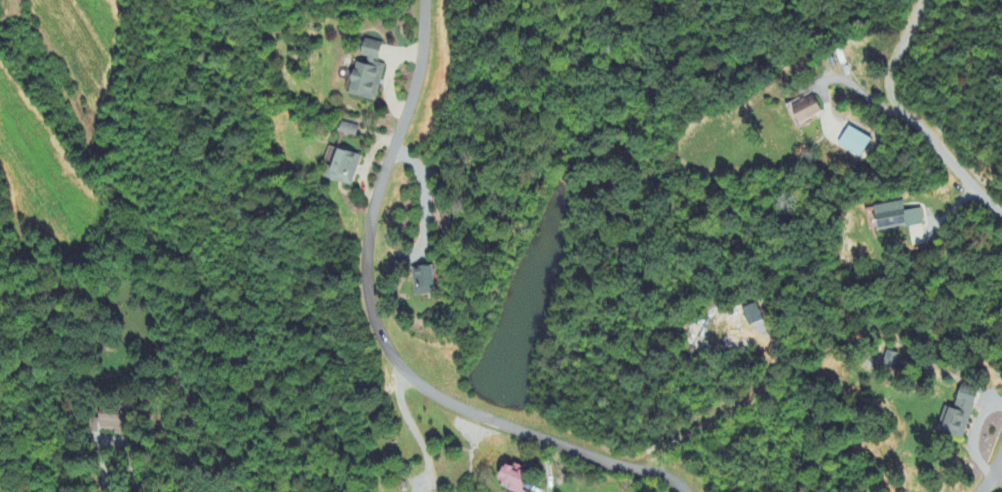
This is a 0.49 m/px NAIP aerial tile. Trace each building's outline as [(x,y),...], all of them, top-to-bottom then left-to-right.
[(374,102),(383,66),(375,64),(380,45),(362,40),(357,60),(354,60),(345,95),(374,102)] [(789,110),(797,125),(819,114),(811,98),(789,110)] [(358,128),(340,123),(337,134),(355,138),(358,128)] [(869,141),(847,128),(836,147),(858,159),(869,141)] [(321,180),(352,187),(359,157),(333,151),(329,169),(324,168),(321,180)] [(923,225),(920,209),(903,213),(901,203),(870,208),(875,234),(923,225)] [(432,295),(431,268),(412,268),(413,296),(432,295)] [(762,321),(755,304),(741,310),(748,327),(762,321)] [(897,355),(873,350),(869,371),(892,376),(897,355)] [(943,408),(935,432),(962,440),(976,394),(959,389),(952,410),(943,408)] [(98,418),(93,417),(87,436),(96,439),(99,427),(120,433),(126,413),(102,406),(98,418)] [(526,469),(512,465),(511,469),(498,465),(493,482),(507,486),(505,491),(519,491),(526,469)]
